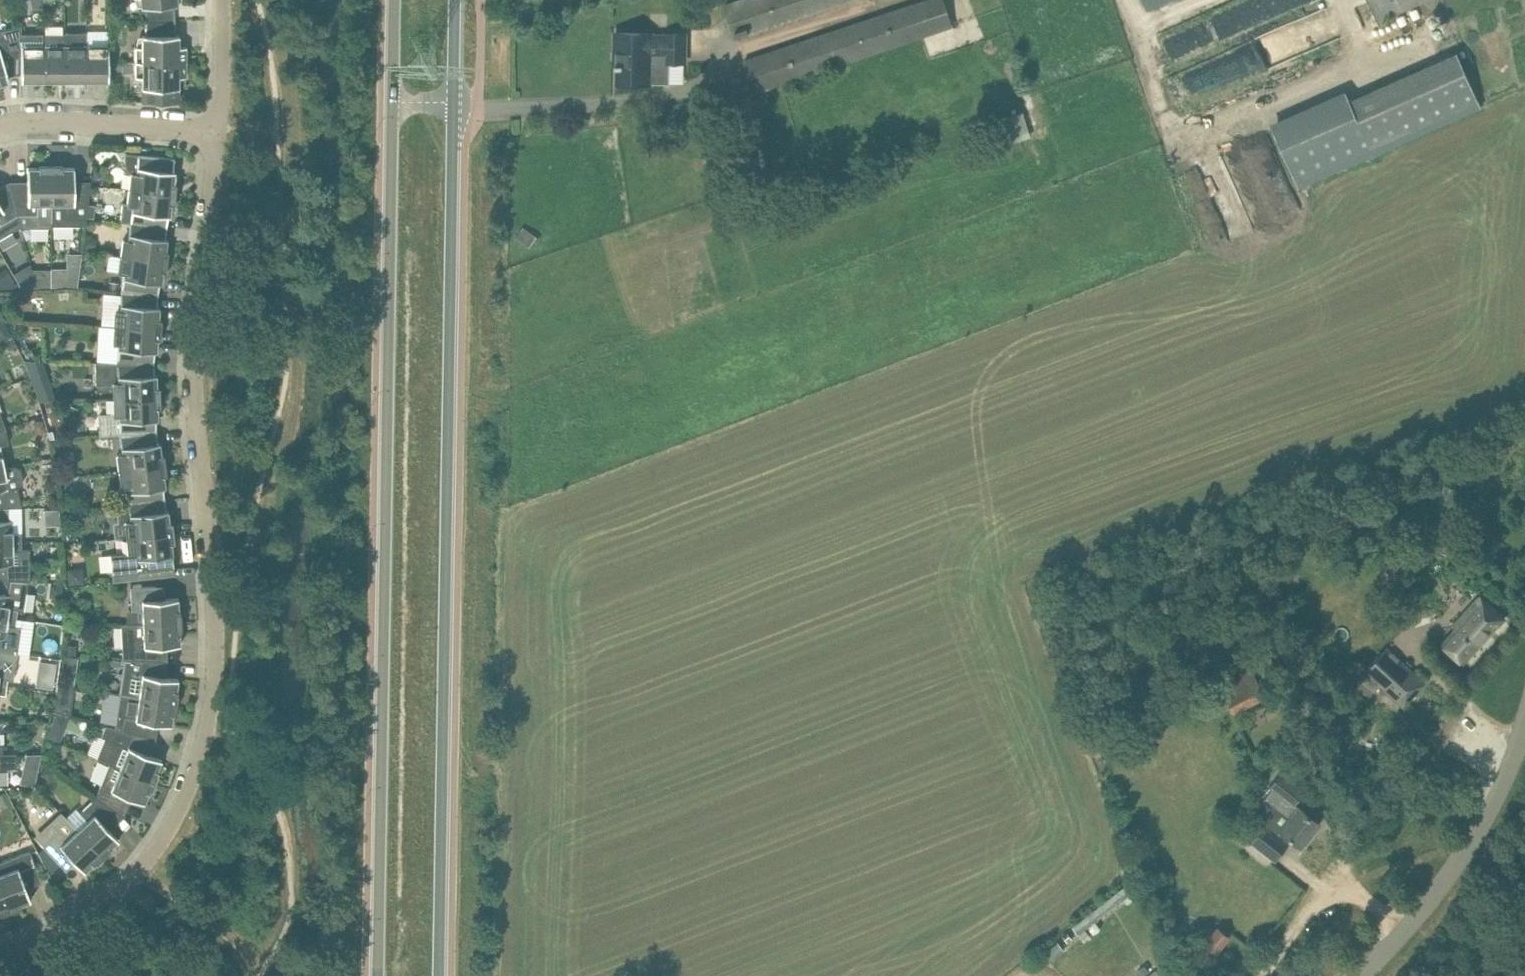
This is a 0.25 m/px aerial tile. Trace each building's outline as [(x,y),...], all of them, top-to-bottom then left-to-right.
[(141,7),(145,6),(146,21),(175,20),(174,4),(178,4),(178,0),(141,0),(141,7)] [(723,3),(735,39),(853,0),(733,0),(723,3)] [(742,83),(750,80),(754,92),(953,26),(944,0),(921,0),(743,59),(747,71),(739,74),(742,83)] [(1146,8),(1165,0),(1143,0),(1146,8)] [(1276,15),(1274,11),(1288,5),(1285,0),(1251,0),(1261,22),(1276,15)] [(1378,21),(1380,27),(1388,23),(1386,18),(1425,0),(1369,0),(1378,21)] [(1184,98),(1342,37),(1332,12),(1174,73),(1184,98)] [(146,35),(142,35),(142,46),(135,46),(135,56),(135,61),(186,61),(186,46),(179,46),(179,35),(175,35),(175,20),(146,21),(146,35)] [(1,83),(1,80),(8,78),(6,70),(21,65),(21,32),(19,32),(19,36),(5,40),(2,33),(0,34),(0,84),(1,83)] [(44,44),(44,34),(44,32),(21,32),(21,65),(21,78),(29,78),(29,80),(43,80),(43,44),(44,44)] [(667,33),(667,35),(651,35),(651,32),(617,32),(616,51),(620,51),(620,63),(616,63),(616,66),(619,66),(619,82),(669,83),(669,61),(684,61),(685,33),(667,33)] [(44,34),(44,44),(43,44),(43,80),(58,80),(58,78),(65,78),(65,44),(65,34),(44,34)] [(86,80),(86,44),(65,44),(65,78),(72,78),(72,80),(86,80)] [(108,60),(109,44),(86,44),(86,80),(101,80),(101,78),(109,78),(108,60)] [(1456,51),(1384,84),(1348,100),(1374,156),(1481,108),(1456,51)] [(175,88),(179,88),(179,77),(186,77),(186,61),(135,61),(135,77),(142,77),(142,88),(146,88),(146,102),(175,102),(175,88)] [(73,163),(73,145),(61,145),(61,163),(73,163)] [(126,152),(125,160),(126,166),(131,172),(129,188),(175,193),(176,183),(174,183),(175,170),(173,170),(175,158),(126,152)] [(28,167),(28,171),(28,189),(11,189),(21,226),(22,227),(51,227),(51,225),(51,166),(39,166),(39,167),(28,167)] [(63,166),(51,166),(51,225),(86,225),(87,217),(88,204),(90,189),(74,189),(74,167),(63,167),(63,166)] [(129,188),(127,204),(122,203),(121,221),(130,222),(167,226),(168,215),(170,216),(172,203),(174,203),(175,193),(129,188)] [(21,226),(11,189),(0,195),(0,238),(21,226)] [(167,226),(130,222),(127,239),(122,239),(120,255),(167,261),(168,251),(166,250),(168,238),(165,238),(167,226)] [(85,236),(83,250),(95,251),(97,238),(85,236)] [(167,261),(120,255),(119,271),(123,271),(121,291),(158,294),(159,283),(162,283),(163,270),(166,271),(167,261)] [(51,281),(51,288),(78,286),(79,279),(51,281)] [(158,294),(121,291),(120,310),(115,310),(114,326),(161,328),(161,318),(159,318),(160,306),(157,305),(158,294)] [(161,328),(114,326),(113,342),(118,342),(117,362),(154,362),(155,351),(157,351),(158,338),(160,338),(161,328)] [(10,350),(17,346),(12,337),(5,340),(10,350)] [(117,362),(96,362),(97,385),(113,384),(113,398),(160,396),(159,386),(157,386),(157,374),(154,374),(154,362),(117,362)] [(113,398),(114,414),(99,414),(100,435),(119,434),(119,433),(156,431),(156,419),(158,419),(158,406),(160,406),(160,396),(113,398)] [(5,427),(0,428),(0,467),(5,466),(0,445),(8,443),(5,427)] [(119,433),(119,434),(122,453),(117,454),(119,470),(165,464),(164,454),(162,454),(160,442),(158,442),(156,431),(119,433)] [(165,464),(119,470),(121,485),(126,485),(128,503),(165,498),(163,487),(166,487),(164,474),(166,474),(165,464)] [(5,466),(0,467),(0,507),(8,507),(21,507),(17,487),(23,482),(20,468),(16,466),(5,467),(5,466)] [(165,498),(128,503),(130,520),(125,521),(127,537),(173,532),(172,522),(170,522),(168,509),(166,509),(165,498)] [(0,507),(0,542),(22,541),(21,533),(13,533),(13,519),(9,519),(8,507),(0,507)] [(172,542),(174,542),(173,532),(127,537),(128,552),(112,554),(115,581),(173,575),(171,555),(173,554),(172,542)] [(0,542),(0,578),(28,580),(30,580),(30,568),(31,568),(31,561),(30,561),(30,549),(22,550),(22,541),(0,542)] [(16,617),(17,610),(23,611),(28,580),(0,578),(0,615),(16,617)] [(136,586),(131,587),(132,609),(142,609),(143,622),(181,621),(180,609),(179,609),(178,597),(156,598),(156,585),(136,586)] [(1504,617),(1478,594),(1451,624),(1455,628),(1441,643),(1463,662),(1504,617)] [(16,617),(0,615),(0,650),(17,652),(20,625),(25,626),(26,619),(16,617)] [(181,621),(143,622),(121,623),(123,658),(125,658),(134,658),(159,660),(158,645),(180,644),(180,633),(181,632),(181,621)] [(1425,682),(1411,669),(1386,646),(1361,676),(1376,690),(1381,685),(1404,706),(1425,682)] [(6,685),(7,679),(13,679),(17,652),(0,650),(0,685),(6,685)] [(65,657),(64,665),(77,667),(78,658),(65,657)] [(125,658),(122,680),(120,693),(176,702),(178,690),(177,690),(179,678),(157,675),(159,660),(134,658),(125,658)] [(1223,680),(1218,683),(1234,713),(1266,698),(1246,658),(1219,672),(1223,680)] [(40,660),(37,686),(53,688),(57,663),(40,660)] [(176,702),(120,693),(118,707),(115,728),(123,730),(147,737),(147,736),(150,721),(172,724),(173,713),(175,713),(176,702)] [(118,742),(108,738),(100,759),(110,762),(109,763),(147,778),(154,781),(159,770),(158,770),(162,759),(142,751),(147,737),(123,730),(118,742)] [(3,753),(0,753),(0,768),(16,767),(16,765),(40,765),(39,755),(16,755),(16,753),(3,753)] [(154,781),(147,778),(109,763),(96,796),(117,811),(124,794),(144,802),(149,792),(150,792),(154,781)] [(1281,771),(1270,785),(1273,787),(1265,797),(1291,818),(1282,830),(1278,835),(1264,824),(1252,840),(1276,859),(1288,843),(1287,842),(1291,837),(1301,845),(1303,843),(1306,844),(1310,839),(1308,836),(1320,822),(1300,806),(1300,807),(1295,803),(1305,791),(1281,771)] [(117,811),(96,796),(79,811),(87,819),(77,829),(102,856),(111,848),(110,847),(119,839),(104,823),(117,811)] [(61,811),(50,822),(58,831),(43,845),(60,864),(69,855),(84,871),(93,863),(94,864),(102,856),(77,829),(61,811)] [(30,850),(0,861),(0,885),(9,909),(20,905),(20,904),(31,900),(23,879),(39,874),(32,855),(30,850)] [(9,909),(0,885),(0,913),(9,909)] [(1218,926),(1205,943),(1217,952),(1230,935),(1218,926)] [(1059,941),(1044,953),(1050,960),(1065,949),(1059,941)] [(1140,975),(1142,975),(1149,971),(1145,965),(1136,971),(1140,975)] [(1158,968),(1148,975),(1164,975),(1158,968)]
